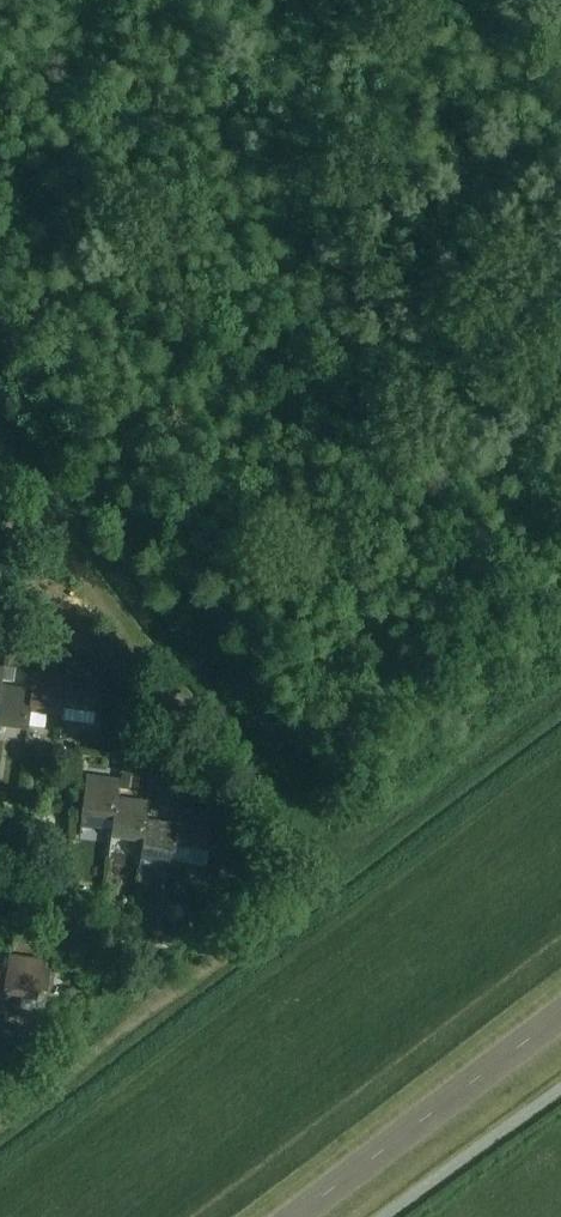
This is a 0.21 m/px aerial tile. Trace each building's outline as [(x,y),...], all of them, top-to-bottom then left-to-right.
[(66,675),(61,710),(95,714),(101,662),(68,657),(66,675)] [(32,689),(27,725),(44,727),(45,714),(61,716),(61,710),(66,675),(34,671),(32,689)] [(21,722),(20,729),(26,730),(27,725),(32,689),(0,685),(0,719),(21,722)] [(9,733),(8,745),(34,749),(36,737),(9,733)] [(87,775),(82,808),(108,811),(107,817),(114,818),(116,798),(119,779),(87,775)] [(114,818),(111,835),(137,838),(144,839),(147,820),(149,802),(116,798),(114,818)] [(178,824),(175,846),(207,850),(213,810),(181,806),(178,824)] [(144,839),(142,852),(167,856),(166,863),(173,864),(175,846),(178,824),(147,820),(144,839)] [(178,885),(181,869),(154,865),(152,881),(178,885)] [(6,973),(1,1009),(18,1011),(20,998),(29,999),(35,1000),(37,989),(47,990),(50,967),(40,966),(41,958),(9,954),(6,973)]
